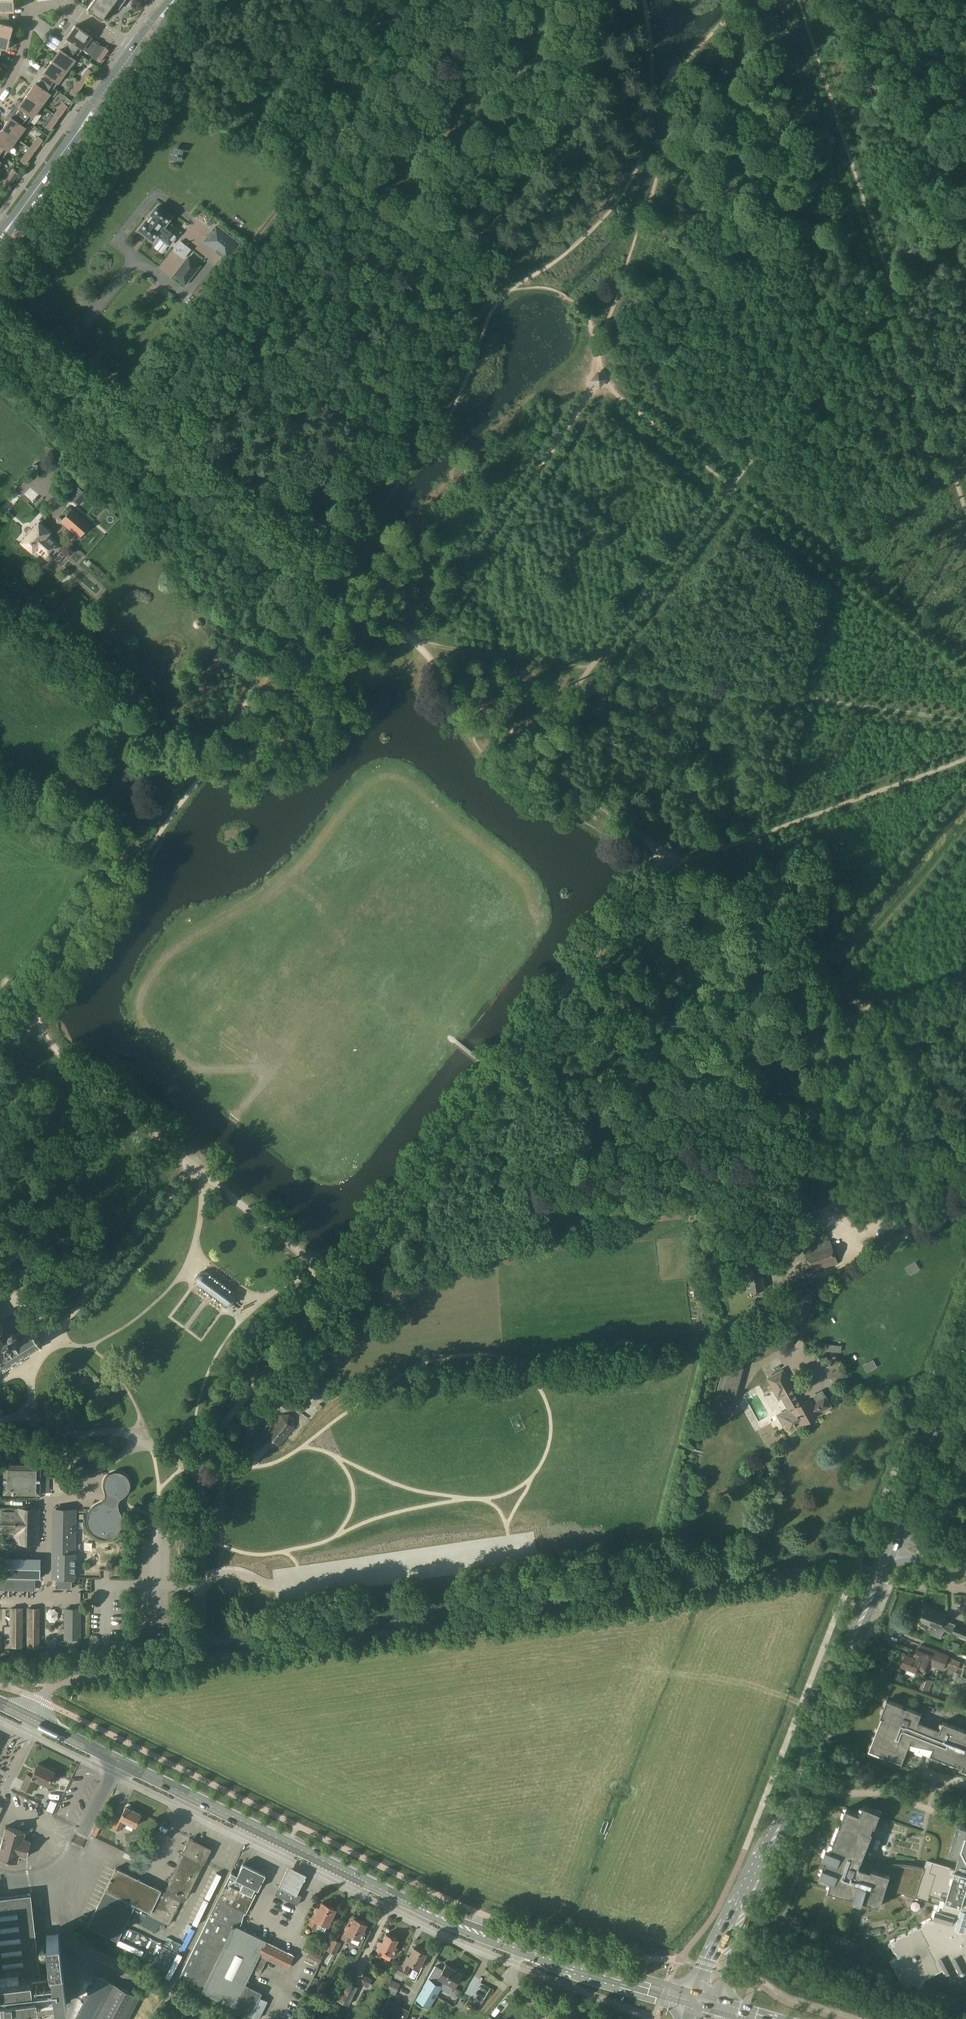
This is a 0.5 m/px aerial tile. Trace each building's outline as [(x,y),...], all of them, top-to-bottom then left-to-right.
[(9,18),(9,11),(14,11),(13,0),(0,0),(0,17),(9,18)] [(87,9),(103,21),(114,5),(119,9),(125,0),(93,0),(87,9)] [(9,18),(0,17),(0,35),(9,37),(12,26),(7,25),(9,18)] [(65,35),(61,41),(79,54),(84,46),(97,56),(95,58),(100,62),(103,57),(108,50),(104,46),(103,48),(90,38),(91,37),(75,25),(66,37),(65,35)] [(9,37),(0,35),(0,55),(2,48),(7,49),(9,37)] [(66,71),(79,54),(61,41),(57,47),(60,49),(52,60),(66,71)] [(54,88),(66,71),(52,60),(43,72),(40,69),(36,75),(54,88)] [(79,80),(83,84),(92,72),(88,68),(79,80)] [(58,91),(54,88),(36,75),(32,80),(35,83),(27,94),(41,105),(50,94),(54,97),(58,91)] [(75,95),(83,84),(79,80),(70,92),(75,95)] [(41,105),(27,94),(19,106),(15,103),(11,109),(29,122),(41,105)] [(63,102),(54,114),(59,118),(67,106),(63,102)] [(17,139),(29,122),(11,109),(7,114),(10,117),(2,128),(17,139)] [(50,129),(59,118),(54,114),(52,113),(44,125),(50,129)] [(17,139),(2,128),(0,131),(0,153),(4,156),(17,139)] [(30,148),(34,151),(43,139),(38,136),(30,148)] [(25,163),(34,151),(30,148),(21,160),(25,163)] [(5,182),(9,185),(18,173),(14,170),(5,182)] [(145,221),(139,229),(152,240),(158,233),(162,236),(161,238),(169,244),(179,232),(171,225),(170,227),(165,224),(171,216),(158,206),(151,214),(152,214),(146,222),(145,221)] [(226,258),(238,244),(216,226),(204,241),(226,258)] [(183,258),(191,249),(185,244),(178,254),(183,258)] [(188,257),(174,275),(185,284),(199,265),(188,257)] [(33,464),(33,475),(42,474),(41,463),(33,464)] [(79,504),(87,494),(79,487),(70,497),(79,504)] [(72,508),(61,520),(61,521),(64,518),(75,528),(72,531),(79,537),(90,524),(72,508)] [(38,523),(21,541),(31,551),(35,547),(41,553),(40,554),(47,561),(60,546),(46,534),(48,532),(38,523)] [(829,1240),(803,1249),(811,1273),(838,1263),(829,1240)] [(760,1264),(743,1268),(747,1291),(764,1288),(760,1264)] [(233,1294),(234,1292),(205,1271),(204,1272),(201,1272),(199,1272),(196,1273),(195,1275),(194,1278),(195,1281),(196,1282),(195,1284),(224,1306),(225,1304),(227,1304),(230,1304),(233,1303),(234,1301),(235,1298),(234,1296),(233,1294)] [(12,1362),(13,1363),(13,1362),(14,1362),(13,1361),(20,1356),(20,1357),(21,1357),(22,1357),(23,1356),(22,1355),(40,1344),(40,1345),(41,1345),(42,1344),(42,1343),(41,1343),(41,1342),(40,1343),(37,1337),(37,1336),(36,1336),(32,1331),(33,1330),(33,1329),(32,1328),(31,1328),(31,1329),(30,1330),(19,1338),(16,1334),(12,1333),(8,1335),(8,1338),(7,1338),(7,1339),(4,1341),(0,1335),(0,1369),(12,1362)] [(827,1351),(840,1352),(841,1345),(828,1344),(827,1351)] [(830,1383),(844,1374),(835,1358),(820,1367),(830,1383)] [(800,1404),(789,1383),(781,1369),(764,1378),(775,1397),(778,1395),(786,1408),(775,1414),(781,1424),(783,1423),(787,1429),(789,1428),(791,1430),(798,1426),(796,1424),(797,1424),(798,1425),(815,1415),(815,1414),(829,1406),(824,1397),(821,1392),(800,1404)] [(264,1434),(265,1443),(266,1444),(270,1447),(271,1447),(279,1446),(280,1446),(295,1427),(295,1426),(294,1417),(289,1413),(280,1414),(264,1434)] [(40,1492),(40,1467),(40,1465),(4,1464),(3,1493),(40,1493),(40,1492)] [(49,1492),(49,1468),(40,1467),(40,1492),(49,1492)] [(103,1499),(101,1502),(100,1503),(96,1505),(92,1507),(90,1511),(88,1515),(87,1520),(87,1524),(89,1529),(92,1532),(95,1535),(99,1537),(103,1538),(107,1537),(111,1536),(114,1534),(117,1532),(120,1528),(121,1524),(122,1520),(121,1515),(120,1512),(118,1508),(117,1504),(118,1501),(120,1498),(122,1496),(124,1495),(127,1492),(129,1488),(130,1483),(129,1479),(126,1475),(123,1473),(119,1471),(114,1471),(110,1473),(107,1475),(105,1478),(104,1481),(104,1485),(105,1489),(106,1493),(105,1496),(105,1497),(103,1499)] [(3,1511),(2,1533),(12,1533),(15,1533),(15,1542),(15,1543),(39,1543),(40,1508),(15,1507),(15,1511),(3,1511)] [(52,1552),(52,1578),(59,1578),(59,1581),(57,1581),(57,1587),(57,1588),(72,1589),(72,1581),(71,1581),(71,1578),(75,1578),(76,1508),(53,1508),(52,1552)] [(34,1589),(34,1578),(39,1578),(39,1560),(6,1560),(6,1568),(0,1568),(0,1589),(34,1589)] [(921,1620),(932,1624),(929,1631),(941,1636),(944,1629),(960,1636),(965,1638),(965,1628),(964,1627),(943,1619),(945,1614),(926,1607),(921,1620)] [(22,1646),(22,1608),(12,1608),(12,1646),(22,1646)] [(38,1647),(39,1608),(28,1608),(28,1646),(38,1647)] [(80,1609),(66,1608),(66,1638),(80,1639),(80,1609)] [(906,1653),(901,1664),(909,1668),(907,1672),(914,1675),(916,1670),(923,1673),(924,1669),(926,1663),(942,1670),(944,1665),(955,1670),(959,1660),(949,1656),(948,1655),(948,1654),(920,1643),(919,1648),(916,1647),(913,1654),(916,1655),(916,1657),(906,1653)] [(928,1692),(932,1681),(923,1677),(918,1688),(928,1692)] [(867,1754),(895,1762),(895,1761),(887,1759),(888,1756),(902,1762),(908,1746),(915,1748),(919,1749),(925,1750),(926,1750),(927,1748),(932,1750),(931,1752),(931,1753),(937,1756),(940,1758),(946,1761),(947,1761),(947,1760),(958,1765),(962,1766),(961,1768),(965,1770),(965,1730),(943,1721),(940,1729),(918,1721),(922,1713),(907,1707),(903,1706),(903,1705),(887,1699),(880,1716),(882,1717),(881,1721),(880,1721),(867,1754)] [(38,1780),(48,1785),(54,1772),(38,1764),(32,1776),(27,1773),(20,1788),(32,1793),(38,1780)] [(51,1811),(55,1801),(47,1797),(43,1807),(51,1811)] [(820,1875),(831,1879),(828,1889),(846,1895),(847,1894),(848,1894),(854,1896),(853,1899),(863,1902),(864,1899),(869,1901),(871,1901),(871,1902),(880,1905),(886,1887),(916,1896),(938,1903),(934,1918),(927,1921),(890,1941),(895,1950),(896,1949),(899,1954),(892,1958),(906,1986),(916,1980),(919,1985),(925,1982),(922,1977),(925,1975),(930,1973),(945,1965),(948,1970),(959,1964),(961,1969),(965,1966),(965,1828),(957,1825),(949,1854),(959,1857),(955,1869),(949,1867),(927,1860),(925,1867),(885,1862),(884,1862),(863,1858),(873,1831),(872,1830),(873,1826),(874,1824),(875,1825),(881,1811),(864,1804),(863,1804),(863,1805),(860,1813),(853,1810),(846,1807),(843,1815),(843,1817),(844,1817),(843,1819),(841,1824),(840,1824),(833,1842),(834,1842),(833,1845),(831,1849),(827,1847),(823,1857),(828,1859),(827,1861),(825,1866),(824,1865),(820,1875)] [(134,1826),(141,1813),(125,1806),(119,1817),(117,1816),(111,1826),(119,1830),(124,1821),(134,1826)] [(25,1831),(5,1826),(0,1846),(0,1858),(17,1862),(19,1854),(26,1856),(30,1841),(23,1839),(25,1831)] [(189,1837),(182,1852),(183,1853),(166,1887),(167,1887),(165,1891),(115,1867),(104,1890),(105,1890),(87,1925),(117,1940),(135,1905),(149,1912),(148,1914),(169,1925),(183,1895),(186,1896),(202,1862),(204,1863),(211,1847),(189,1837)] [(259,1996),(261,1992),(244,1984),(250,1972),(258,1975),(260,1971),(266,1958),(287,1968),(293,1955),(265,1941),(266,1941),(239,1928),(244,1912),(245,1912),(258,1888),(264,1874),(243,1863),(236,1877),(230,1874),(178,1979),(202,1990),(250,2014),(259,2018),(268,2001),(259,1996)] [(307,1874),(288,1865),(278,1885),(297,1894),(307,1874)] [(279,1884),(275,1894),(297,1904),(302,1895),(279,1884)] [(23,2012),(25,2012),(25,2018),(42,2018),(42,2010),(57,2008),(56,2004),(66,2002),(57,1932),(46,1934),(51,1972),(40,1973),(31,1893),(0,1897),(0,2014),(23,2011),(23,2012)] [(308,1924),(323,1932),(335,1909),(322,1902),(319,1908),(317,1907),(308,1924)] [(350,1925),(347,1924),(341,1937),(349,1941),(350,1942),(352,1944),(355,1944),(357,1944),(360,1939),(364,1931),(362,1930),(365,1924),(353,1918),(350,1925)] [(390,1955),(392,1955),(396,1948),(393,1946),(397,1940),(386,1934),(382,1942),(380,1941),(374,1953),(379,1956),(382,1950),(384,1952),(384,1953),(390,1956),(390,1955)] [(334,1954),(340,1942),(331,1938),(325,1950),(334,1954)] [(398,1963),(394,1972),(393,1976),(402,1980),(403,1976),(405,1977),(409,1969),(408,1968),(410,1964),(418,1968),(425,1954),(413,1948),(409,1956),(406,1955),(404,1960),(401,1959),(398,1963)] [(311,1949),(307,1957),(319,1962),(323,1954),(311,1949)] [(435,1965),(428,1977),(428,1978),(442,1986),(443,1983),(452,1988),(462,1972),(445,1962),(441,1969),(435,1965)] [(370,1972),(373,1966),(368,1963),(364,1969),(370,1972)] [(350,1982),(356,1969),(351,1966),(344,1979),(345,1979),(336,1998),(347,2003),(356,1985),(350,1982)] [(371,1979),(362,1975),(360,1978),(362,1984),(368,1987),(371,1979)] [(428,1978),(416,1998),(429,2006),(442,1986),(428,1978)] [(395,1995),(400,1983),(390,1979),(385,1991),(395,1995)] [(112,1982),(93,2018),(126,2018),(138,1996),(112,1982)] [(409,2010),(387,1999),(380,2014),(391,2018),(405,2018),(409,2010)]
